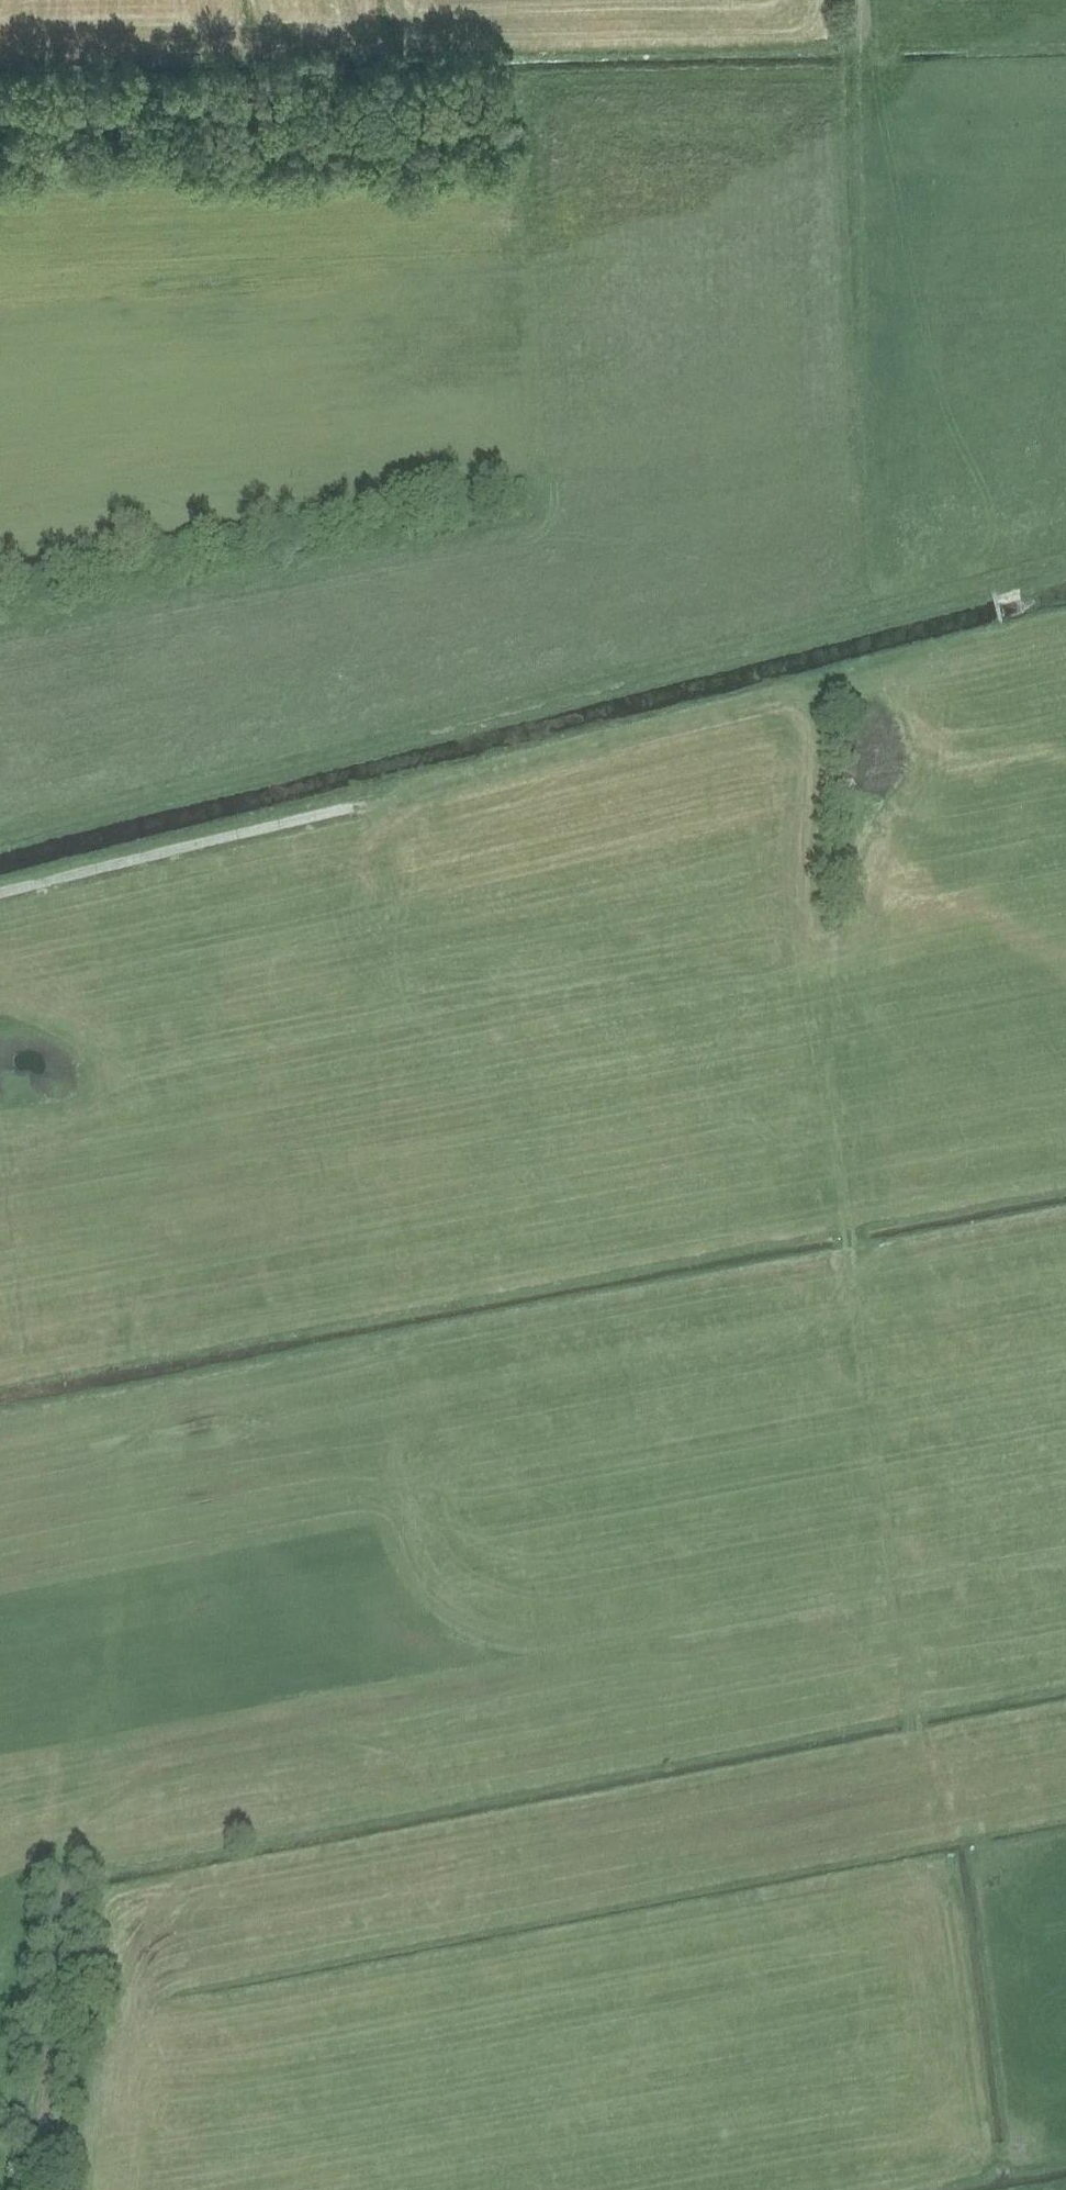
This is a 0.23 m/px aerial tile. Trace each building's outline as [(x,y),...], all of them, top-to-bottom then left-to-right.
[(868,799),(898,799),(898,733),(867,733),(868,799)]
